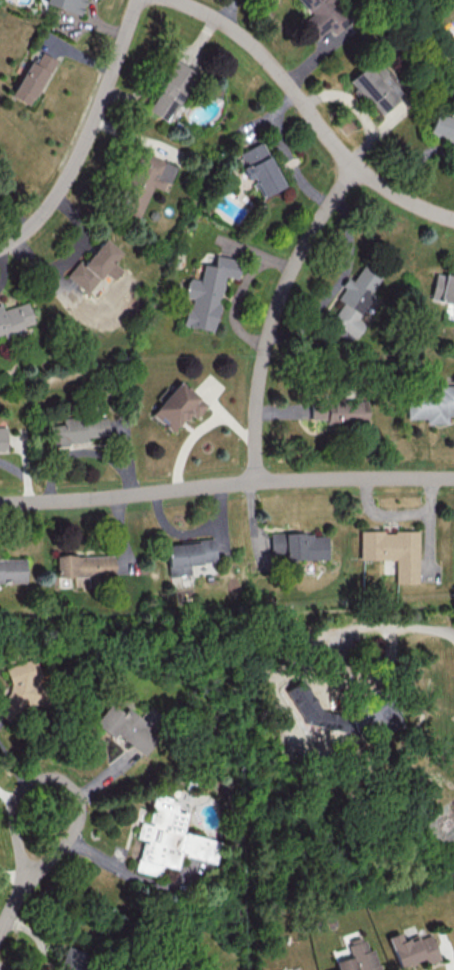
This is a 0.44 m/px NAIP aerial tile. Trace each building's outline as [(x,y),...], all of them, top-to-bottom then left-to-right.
[(81,15),(85,0),(43,0),(42,4),(81,15)] [(330,27),(335,33),(349,21),(330,0),(297,0),(310,15),(301,23),(315,40),(330,27)] [(28,60),(9,95),(29,105),(53,59),(40,52),(33,64),(28,60)] [(148,111),(172,122),(195,70),(170,59),(148,111)] [(348,80),(380,114),(402,94),(394,86),(390,90),(365,64),(348,80)] [(434,112),(427,134),(453,142),(453,119),(434,112)] [(283,186),(262,141),(239,152),(245,165),(242,167),(248,179),(253,177),(262,196),(283,186)] [(176,165),(142,151),(118,209),(139,217),(151,186),(166,192),(176,165)] [(86,293),(104,272),(113,279),(121,269),(113,261),(121,252),(102,236),(67,277),(86,293)] [(214,331),(223,276),(237,278),(240,259),(214,255),(213,265),(202,263),(199,279),(187,277),(183,297),(188,298),(183,326),(214,331)] [(382,277),(362,265),(352,280),(346,276),(340,286),(344,288),(337,299),(342,302),(330,321),(357,338),(366,322),(357,317),(382,277)] [(453,304),(453,277),(435,274),(430,300),(453,304)] [(34,324),(27,301),(0,309),(0,333),(34,324)] [(150,413),(171,432),(188,413),(195,418),(206,405),(179,380),(150,413)] [(435,385),(436,391),(405,392),(406,419),(425,418),(425,424),(447,423),(447,415),(453,415),(453,385),(435,385)] [(311,419),(325,419),(326,423),(366,422),(365,400),(310,401),(311,419)] [(108,435),(106,414),(62,419),(63,424),(48,425),(50,446),(87,442),(87,437),(108,435)] [(418,583),(418,531),(359,530),(359,559),(395,559),(395,583),(418,583)] [(270,533),(270,552),(285,552),(285,560),(327,559),(327,533),(270,533)] [(167,576),(189,574),(188,564),(215,562),(213,540),(165,543),(167,576)] [(113,576),(112,554),(54,555),(55,578),(113,576)] [(0,558),(0,581),(25,581),(25,558),(0,558)] [(0,664),(5,721),(14,721),(12,708),(41,705),(37,661),(0,664)] [(377,717),(386,735),(401,727),(384,694),(343,715),(338,705),(320,715),(301,678),(283,688),(304,727),(318,720),(323,731),(332,726),(338,737),(377,717)] [(95,722),(143,756),(155,739),(143,730),(146,725),(111,700),(95,722)] [(219,840),(182,832),(186,812),(175,809),(177,800),(153,795),(147,823),(139,821),(135,839),(141,840),(135,871),(158,876),(160,865),(177,869),(180,855),(215,862),(219,840)] [(397,967),(423,959),(425,965),(439,960),(430,934),(418,938),(417,934),(401,939),(399,932),(387,936),(397,967)] [(373,947),(367,949),(364,940),(346,945),(349,956),(333,961),(336,969),(334,969),(379,969),(373,947)] [(94,957),(66,945),(56,969),(88,969),(94,957)]
